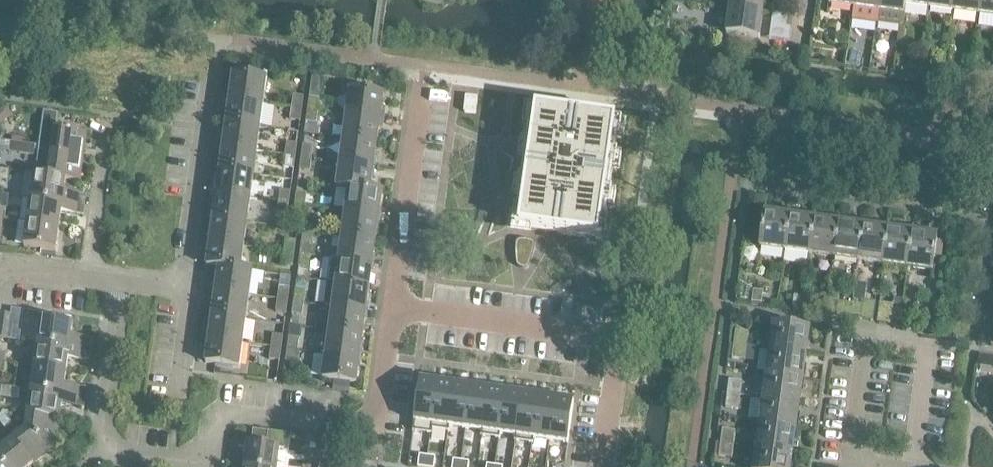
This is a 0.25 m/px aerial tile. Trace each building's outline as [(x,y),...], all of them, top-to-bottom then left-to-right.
[(729,8),(762,13),(764,0),(730,0),(729,8)] [(878,10),(879,0),(854,0),(853,7),(878,10)] [(878,10),(876,24),(901,27),(903,13),(905,0),(879,0),(878,10)] [(929,7),(930,0),(905,0),(903,13),(904,13),(905,4),(929,7)] [(953,10),(954,0),(930,0),(929,7),(953,10)] [(953,10),(978,13),(980,0),(954,0),(953,10)] [(992,15),(992,0),(980,0),(978,13),(992,15)] [(774,2),(773,13),(788,16),(790,5),(774,2)] [(759,38),(762,13),(729,8),(726,33),(759,38)] [(788,16),(773,13),(771,24),(787,27),(788,16)] [(233,74),(230,98),(264,103),(267,79),(233,74)] [(350,90),(346,115),(380,120),(384,95),(350,90)] [(293,95),(292,107),(302,108),(304,96),(293,95)] [(478,98),(466,96),(464,112),(476,114),(478,98)] [(310,97),(308,110),(318,111),(320,98),(310,97)] [(230,98),(226,123),(260,127),(264,103),(230,98)] [(300,121),(302,108),(292,107),(290,120),(300,121)] [(317,123),(318,111),(308,110),(306,122),(317,123)] [(516,228),(533,230),(602,240),(603,240),(605,223),(607,209),(609,191),(612,171),(615,153),(617,139),(619,122),(618,121),(534,110),(532,110),(530,126),(528,140),(525,158),(523,179),(520,197),(518,211),(516,226),(516,228)] [(39,150),(83,157),(87,132),(56,128),(58,114),(44,112),(43,120),(39,150)] [(377,144),(380,120),(346,115),(343,139),(377,144)] [(226,123),(223,146),(257,151),(260,127),(226,123)] [(343,139),(340,162),(374,167),(377,144),(343,139)] [(9,152),(21,154),(23,143),(11,142),(9,152)] [(287,142),(285,155),(296,156),(297,144),(287,142)] [(23,143),(21,154),(34,156),(36,145),(23,143)] [(303,144),(302,157),(312,158),(314,146),(303,144)] [(223,146),(220,170),(254,175),(257,151),(223,146)] [(80,181),(83,157),(39,150),(37,163),(50,165),(48,175),(48,177),(66,179),(80,181)] [(294,169),(296,156),(285,155),(284,167),(294,169)] [(310,171),(312,158),(302,157),(300,169),(310,171)] [(349,188),(349,187),(371,190),(374,167),(340,162),(337,187),(349,188)] [(0,169),(0,180),(8,181),(9,170),(0,169)] [(220,170),(217,193),(250,198),(254,175),(220,170)] [(34,174),(31,199),(68,204),(69,193),(64,192),(66,179),(48,177),(48,175),(34,174)] [(349,188),(345,211),(379,216),(382,192),(371,190),(349,187),(349,188)] [(281,190),(279,202),(289,203),(291,191),(281,190)] [(297,192),(295,204),(306,206),(307,193),(297,192)] [(217,193),(213,218),(247,222),(250,198),(217,193)] [(31,199),(27,222),(59,226),(61,212),(66,213),(68,204),(31,199)] [(288,216),(289,203),(279,202),(277,215),(288,216)] [(304,218),(306,206),(295,204),(294,217),(304,218)] [(376,240),(379,216),(345,211),(342,235),(376,240)] [(759,247),(784,250),(788,214),(763,211),(759,247)] [(784,250),(808,253),(813,218),(788,214),(784,250)] [(213,218),(210,241),(244,246),(247,222),(213,218)] [(837,221),(813,218),(808,253),(833,257),(837,221)] [(863,224),(837,221),(833,257),(858,260),(863,224)] [(56,250),(59,226),(27,222),(24,246),(56,250)] [(858,260),(882,263),(887,228),(863,224),(858,260)] [(882,263),(907,267),(912,231),(887,228),(882,263)] [(937,234),(912,231),(907,267),(932,270),(934,256),(941,257),(943,240),(936,239),(937,234)] [(373,263),(376,240),(342,235),(339,259),(373,263)] [(286,239),(284,251),(294,253),(296,241),(286,239)] [(516,244),(516,252),(524,253),(526,240),(521,240),(519,240),(518,241),(517,242),(516,244)] [(524,253),(533,254),(534,247),(535,245),(535,244),(534,242),(533,242),(531,241),(530,241),(526,240),(524,253)] [(241,269),(244,246),(210,241),(207,265),(207,266),(219,267),(219,266),(241,269)] [(302,241),(300,253),(310,255),(312,243),(302,241)] [(292,265),(294,253),(284,251),(282,264),(292,265)] [(309,268),(310,255),(300,253),(298,266),(309,268)] [(369,287),(373,263),(339,259),(336,283),(369,287)] [(219,266),(219,267),(216,290),(249,295),(253,270),(241,269),(219,266)] [(336,283),(332,307),(366,311),(369,287),(336,283)] [(279,287),(278,298),(288,300),(289,288),(279,287)] [(295,289),(294,301),(304,303),(306,290),(295,289)] [(216,290),(212,314),(246,319),(249,295),(216,290)] [(752,302),(761,303),(763,292),(753,290),(752,302)] [(792,307),(801,308),(803,297),(794,296),(792,307)] [(812,299),(803,297),(801,308),(811,310),(812,299)] [(286,313),(288,300),(278,298),(276,312),(286,313)] [(826,314),(836,316),(838,301),(828,300),(826,314)] [(302,315),(304,303),(294,301),(292,314),(302,315)] [(850,318),(851,314),(852,303),(843,301),(841,316),(850,318)] [(890,319),(900,321),(902,310),(892,308),(893,304),(879,302),(877,321),(890,323),(890,319)] [(332,307),(329,330),(363,335),(366,311),(332,307)] [(910,311),(902,310),(900,321),(909,322),(910,311)] [(12,315),(0,313),(0,338),(8,339),(12,315)] [(39,318),(41,319),(61,321),(71,323),(72,317),(40,313),(39,318)] [(212,314),(209,338),(243,343),(246,319),(212,314)] [(28,342),(37,343),(91,351),(93,339),(71,336),(73,323),(41,319),(39,331),(30,330),(28,342)] [(773,323),(769,349),(806,354),(810,328),(773,323)] [(360,359),(363,335),(329,330),(326,355),(360,359)] [(735,331),(734,344),(746,346),(748,332),(735,331)] [(273,334),(271,346),(281,348),(283,336),(273,334)] [(289,337),(287,349),(298,351),(299,338),(289,337)] [(239,367),(243,343),(209,338),(206,362),(239,367)] [(90,361),(91,351),(37,343),(34,367),(66,371),(68,358),(90,361)] [(745,360),(746,346),(734,344),(732,358),(745,360)] [(280,361),(281,348),(271,346),(269,359),(280,361)] [(296,363),(298,351),(287,349),(286,361),(296,363)] [(803,378),(806,354),(769,349),(766,373),(803,378)] [(992,367),(992,354),(977,352),(976,365),(992,367)] [(356,383),(360,359),(326,355),(323,379),(356,383)] [(34,367),(31,391),(68,396),(70,385),(64,385),(66,371),(34,367)] [(800,403),(803,378),(766,373),(762,398),(800,403)] [(414,422),(413,431),(432,434),(433,429),(431,429),(437,382),(420,380),(414,422)] [(729,380),(727,393),(740,394),(742,381),(729,380)] [(431,429),(433,429),(450,432),(450,427),(449,427),(454,385),(437,382),(431,429)] [(449,427),(450,427),(466,429),(471,387),(454,385),(449,427)] [(466,429),(482,431),(483,431),(489,389),(471,387),(466,429)] [(500,439),(501,434),(500,434),(506,392),(489,389),(483,431),(482,431),(481,436),(500,439)] [(67,406),(68,396),(31,391),(28,415),(60,419),(62,405),(67,406)] [(500,434),(501,434),(515,436),(517,436),(523,394),(506,392),(500,434)] [(738,409),(740,394),(727,393),(725,407),(738,409)] [(534,443),(534,439),(540,397),(523,394),(517,436),(515,436),(515,441),(534,443)] [(534,439),(551,441),(557,399),(540,397),(534,439)] [(762,398),(759,423),(796,428),(800,403),(762,398)] [(551,441),(568,443),(574,401),(557,399),(551,441)] [(3,411),(1,415),(14,423),(15,413),(3,411)] [(14,423),(1,415),(0,417),(0,422),(6,430),(14,423)] [(28,415),(26,430),(56,447),(60,419),(28,415)] [(759,423),(756,447),(793,452),(796,428),(759,423)] [(279,448),(285,449),(287,434),(253,429),(252,443),(248,443),(244,466),(277,466),(279,448)] [(722,429),(720,442),(733,444),(735,431),(722,429)] [(26,430),(12,440),(32,465),(56,447),(26,430)] [(32,465),(12,440),(0,449),(0,462),(4,466),(30,466),(32,465)] [(731,458),(733,444),(720,442),(718,457),(731,458)] [(793,452),(756,447),(753,466),(791,466),(793,452)] [(418,466),(426,466),(428,456),(420,455),(418,466)] [(426,466),(434,466),(436,457),(428,456),(426,466)]
